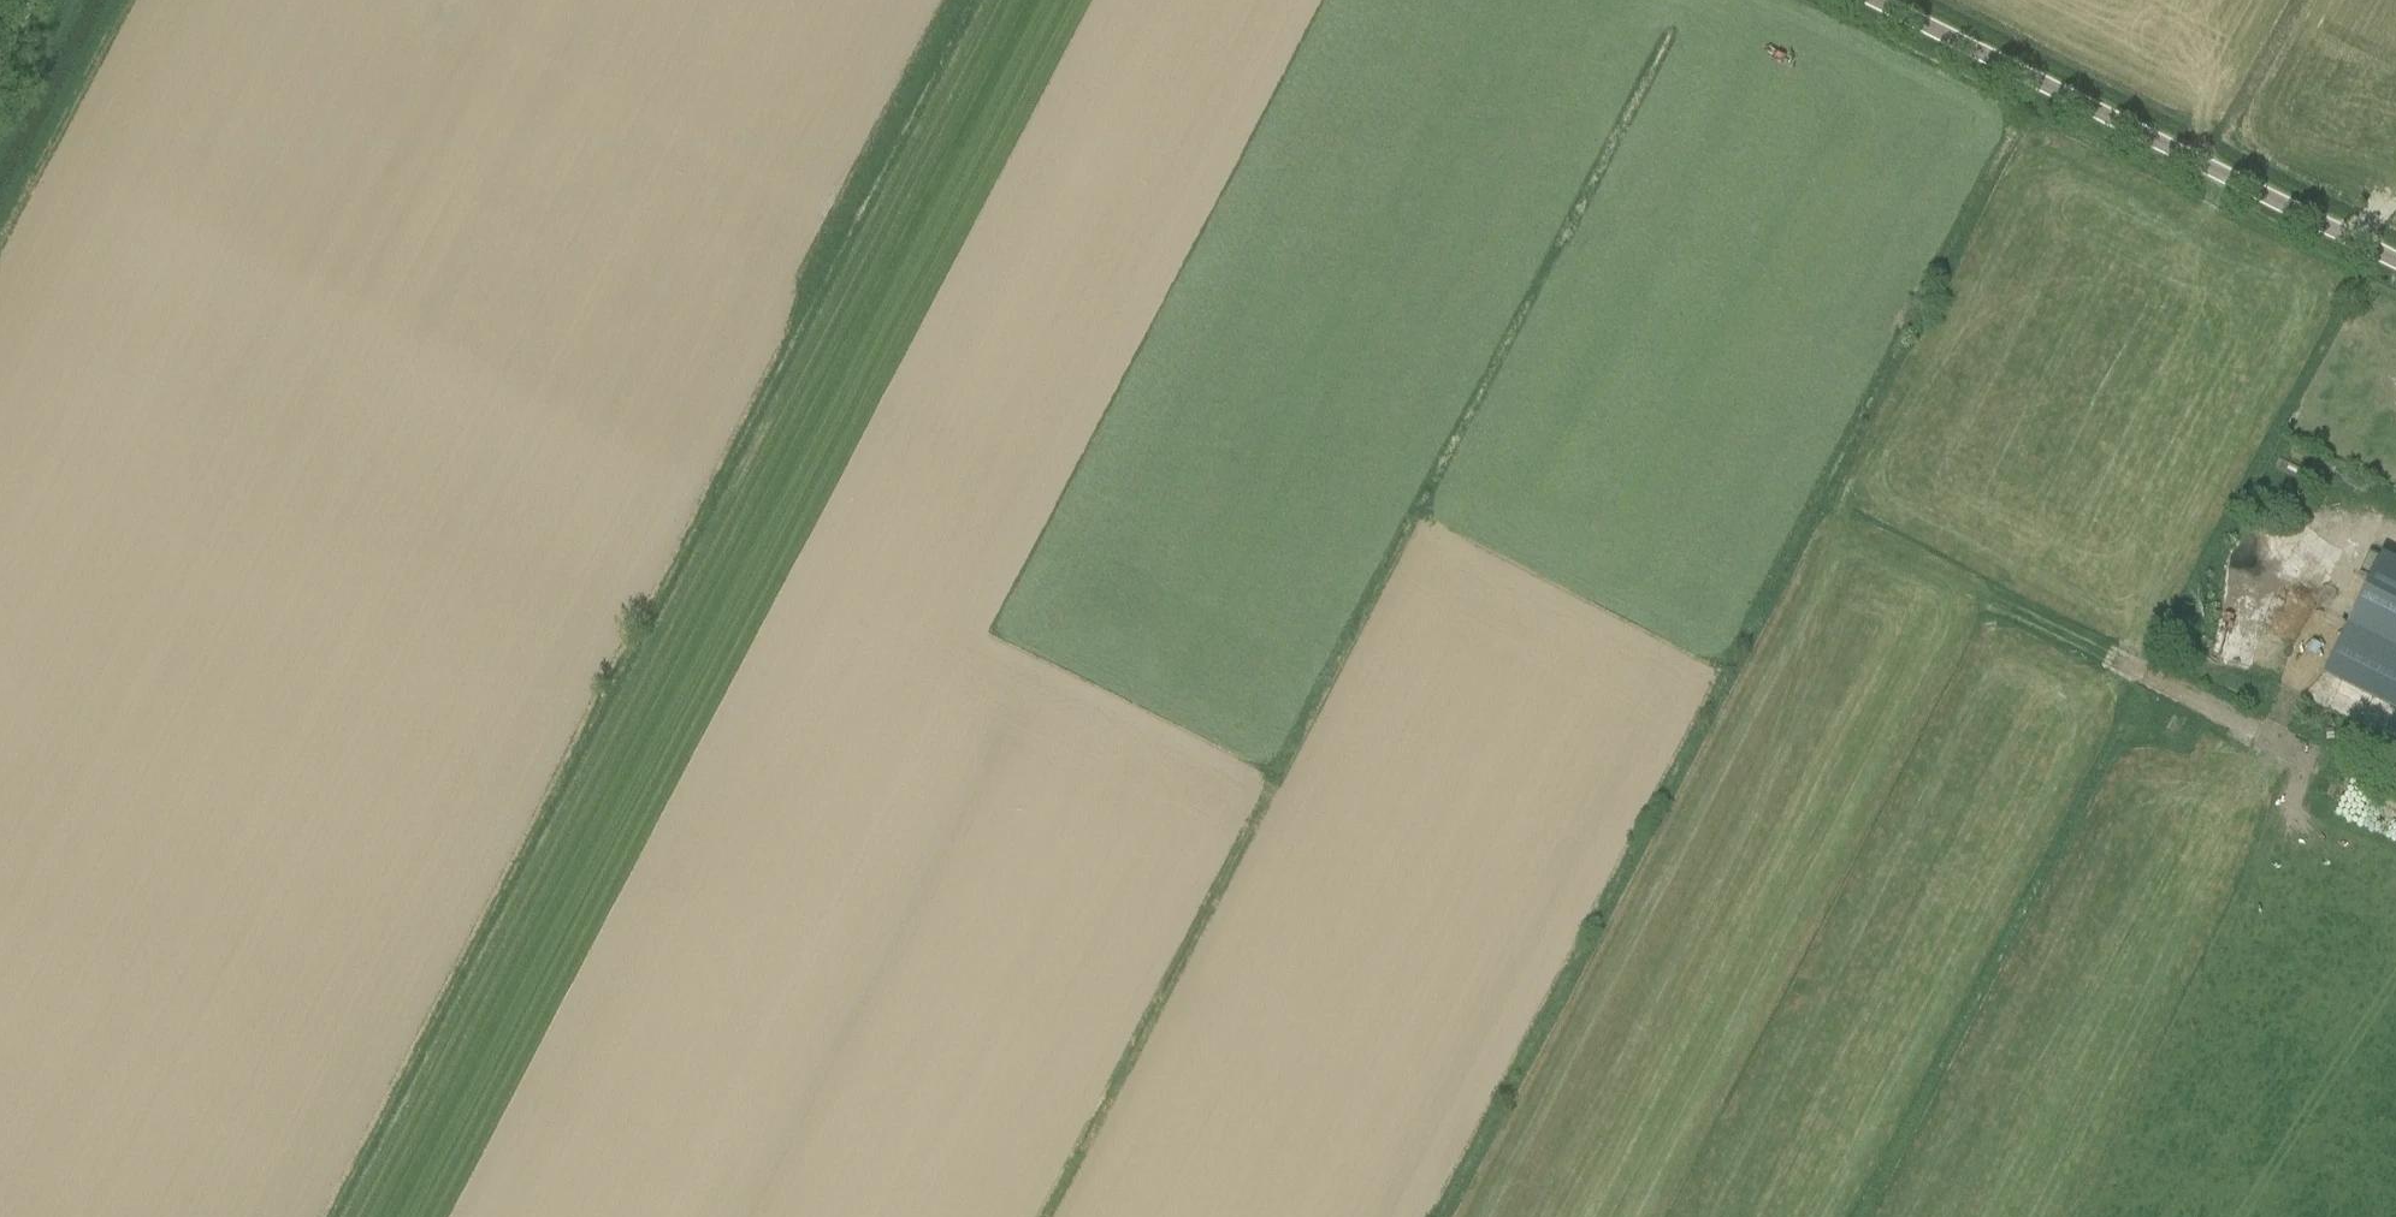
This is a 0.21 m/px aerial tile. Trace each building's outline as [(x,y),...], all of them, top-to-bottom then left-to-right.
[(2383,554),(2325,672),(2395,707),(2395,561),(2383,554)]
